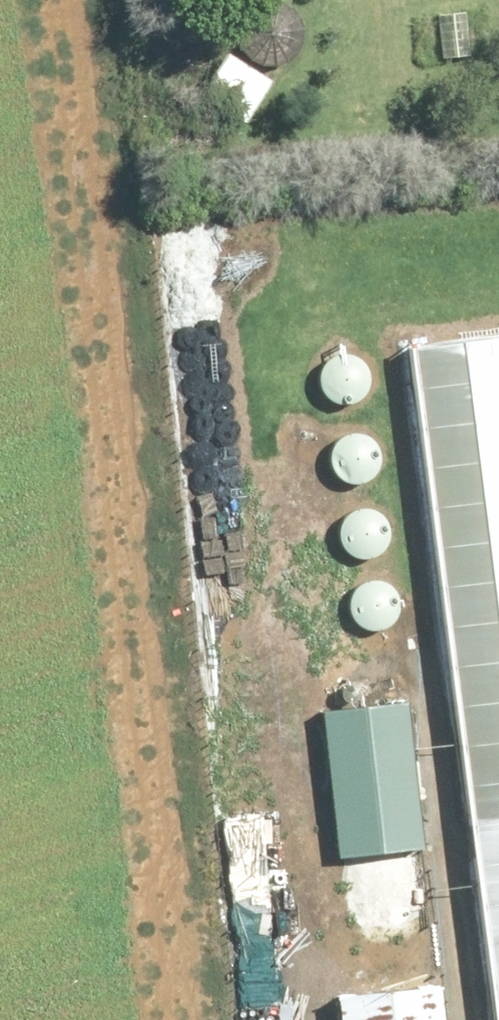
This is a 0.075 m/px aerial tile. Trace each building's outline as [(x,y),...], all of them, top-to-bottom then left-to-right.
[(257,64),(263,67),(268,68),(274,68),(280,68),(286,66),(291,64),(296,60),(300,56),(304,51),(306,46),(308,40),(308,34),(308,28),(306,22),(303,17),(300,12),(296,8),(291,4),(285,2),(280,0),(275,0),(272,0),(268,0),(262,2),(257,5),(252,8),(247,12),(244,17),(242,23),(240,28),(240,34),(240,40),(242,46),(244,52),(248,56),(252,61),(257,64)] [(272,85),(228,57),(202,99),(246,127),(272,85)] [(211,240),(169,245),(178,330),(220,326),(211,240)] [(409,350),(492,1019),(498,1019),(498,339),(409,350)] [(317,383),(317,384),(318,389),(319,395),(321,400),(324,404),(328,408),(333,411),(338,414),(343,415),(348,416),(354,416),(359,414),(364,412),(369,409),(373,405),(376,401),(378,396),(380,391),(380,385),(380,380),(379,374),(377,369),(374,365),(370,361),(365,358),(360,355),(355,354),(350,353),(344,353),(339,355),(334,357),(329,360),(325,364),(322,368),(320,373),(318,378),(317,383)] [(324,461),(324,463),(324,468),(326,474),(328,478),(331,483),(335,487),(339,490),(344,493),(349,494),(355,495),(360,495),(366,493),(371,491),(375,488),(379,484),(382,480),(385,475),(386,470),(387,464),(387,459),(385,453),(383,448),(380,444),(376,440),(372,436),(367,434),(362,433),(356,432),(351,432),(345,434),(340,436),(336,439),(332,443),(329,447),(326,452),(325,457),(324,461)] [(337,536),(337,537),(337,542),(338,548),(341,553),(344,557),(348,561),(352,565),(357,567),(362,568),(368,569),(373,569),(378,567),(383,565),(388,562),(392,558),(395,554),(398,549),(399,544),(400,538),(399,533),(398,527),(396,523),(393,518),(389,514),(385,511),(380,508),(374,507),(369,506),(364,506),(358,508),(353,510),(349,513),(345,517),(341,521),(339,526),(337,531),(337,536)] [(346,608),(346,610),(347,615),(348,620),(350,625),(353,630),(357,634),(361,637),(366,640),(371,641),(377,642),(382,641),(388,640),(393,638),(397,635),(401,631),(405,627),(407,622),(409,616),(409,611),(409,606),(407,600),(405,595),(402,591),(398,587),(394,583),(389,581),(384,579),(378,579),(373,579),(368,580),(363,583),(358,586),(354,589),(351,594),(348,599),(347,604),(346,608)] [(422,850),(408,705),(327,713),(342,858),(422,850)] [(339,992),(341,1019),(443,1019),(440,983),(339,992)]
